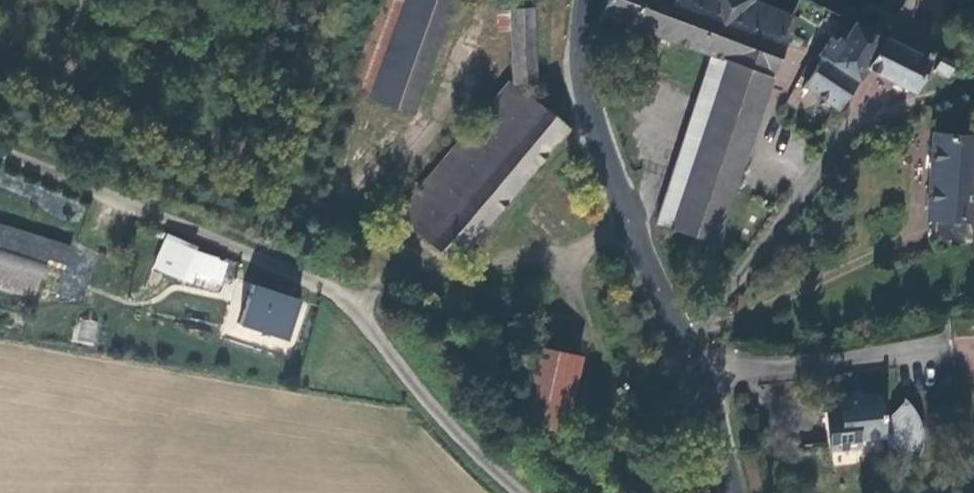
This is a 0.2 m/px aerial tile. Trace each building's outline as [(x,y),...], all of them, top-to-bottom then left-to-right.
[(369,99),(405,0),(380,0),(348,91),(369,99)] [(452,0),(405,0),(369,99),(413,114),(452,0)] [(721,247),(795,34),(790,32),(797,15),(755,0),(606,0),(601,16),(710,54),(656,225),(698,239),(721,247)] [(797,0),(763,0),(792,12),(797,0)] [(509,10),(494,10),(495,32),(509,31),(512,85),(540,84),(537,6),(509,7),(509,10)] [(884,35),(855,22),(845,38),(840,35),(834,44),(826,40),(818,56),(821,60),(803,86),(840,112),(869,69),(918,92),(933,58),(884,35)] [(934,73),(949,81),(955,69),(941,61),(934,73)] [(455,265),(570,128),(535,101),(534,103),(508,82),(391,224),(402,233),(409,226),(455,265)] [(928,130),(923,221),(936,222),(935,242),(972,244),(973,220),(973,214),(973,133),(928,130)] [(0,223),(0,289),(34,300),(45,264),(64,269),(72,245),(0,223)] [(300,246),(294,228),(285,231),(292,249),(300,246)] [(198,246),(167,233),(166,237),(157,234),(151,251),(154,252),(149,264),(155,266),(154,269),(192,284),(196,272),(193,271),(197,263),(192,261),(198,246)] [(721,247),(698,239),(692,259),(713,265),(721,247)] [(240,325),(288,340),(301,300),(253,285),(240,325)] [(79,317),(73,341),(93,346),(99,322),(79,317)] [(744,334),(744,345),(756,345),(756,334),(744,334)] [(583,357),(534,345),(515,422),(564,434),(583,357)] [(823,412),(826,453),(859,449),(860,442),(885,439),(883,420),(880,393),(837,397),(838,410),(823,412)] [(903,399),(883,420),(885,439),(885,448),(919,457),(921,451),(922,444),(922,436),(921,429),(919,421),(915,413),(910,406),(903,399)]
